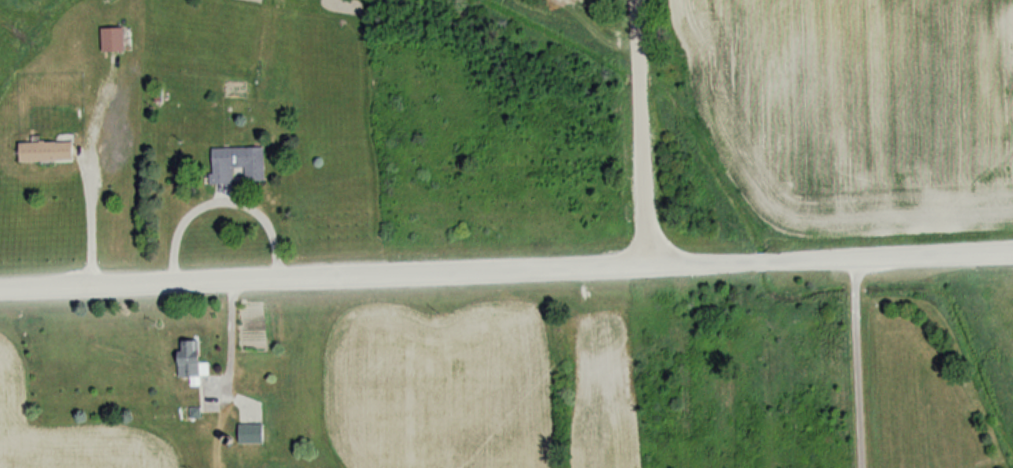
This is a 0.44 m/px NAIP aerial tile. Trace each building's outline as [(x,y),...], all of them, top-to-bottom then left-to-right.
[(118,29),(97,29),(97,52),(118,52),(118,29)] [(11,142),(11,163),(67,163),(67,142),(11,142)] [(260,147),(208,148),(209,182),(261,181),(260,147)] [(196,341),(173,342),(175,376),(186,376),(187,387),(201,386),(199,364),(198,364),(196,341)] [(260,445),(260,425),(234,425),(234,445),(260,445)]
